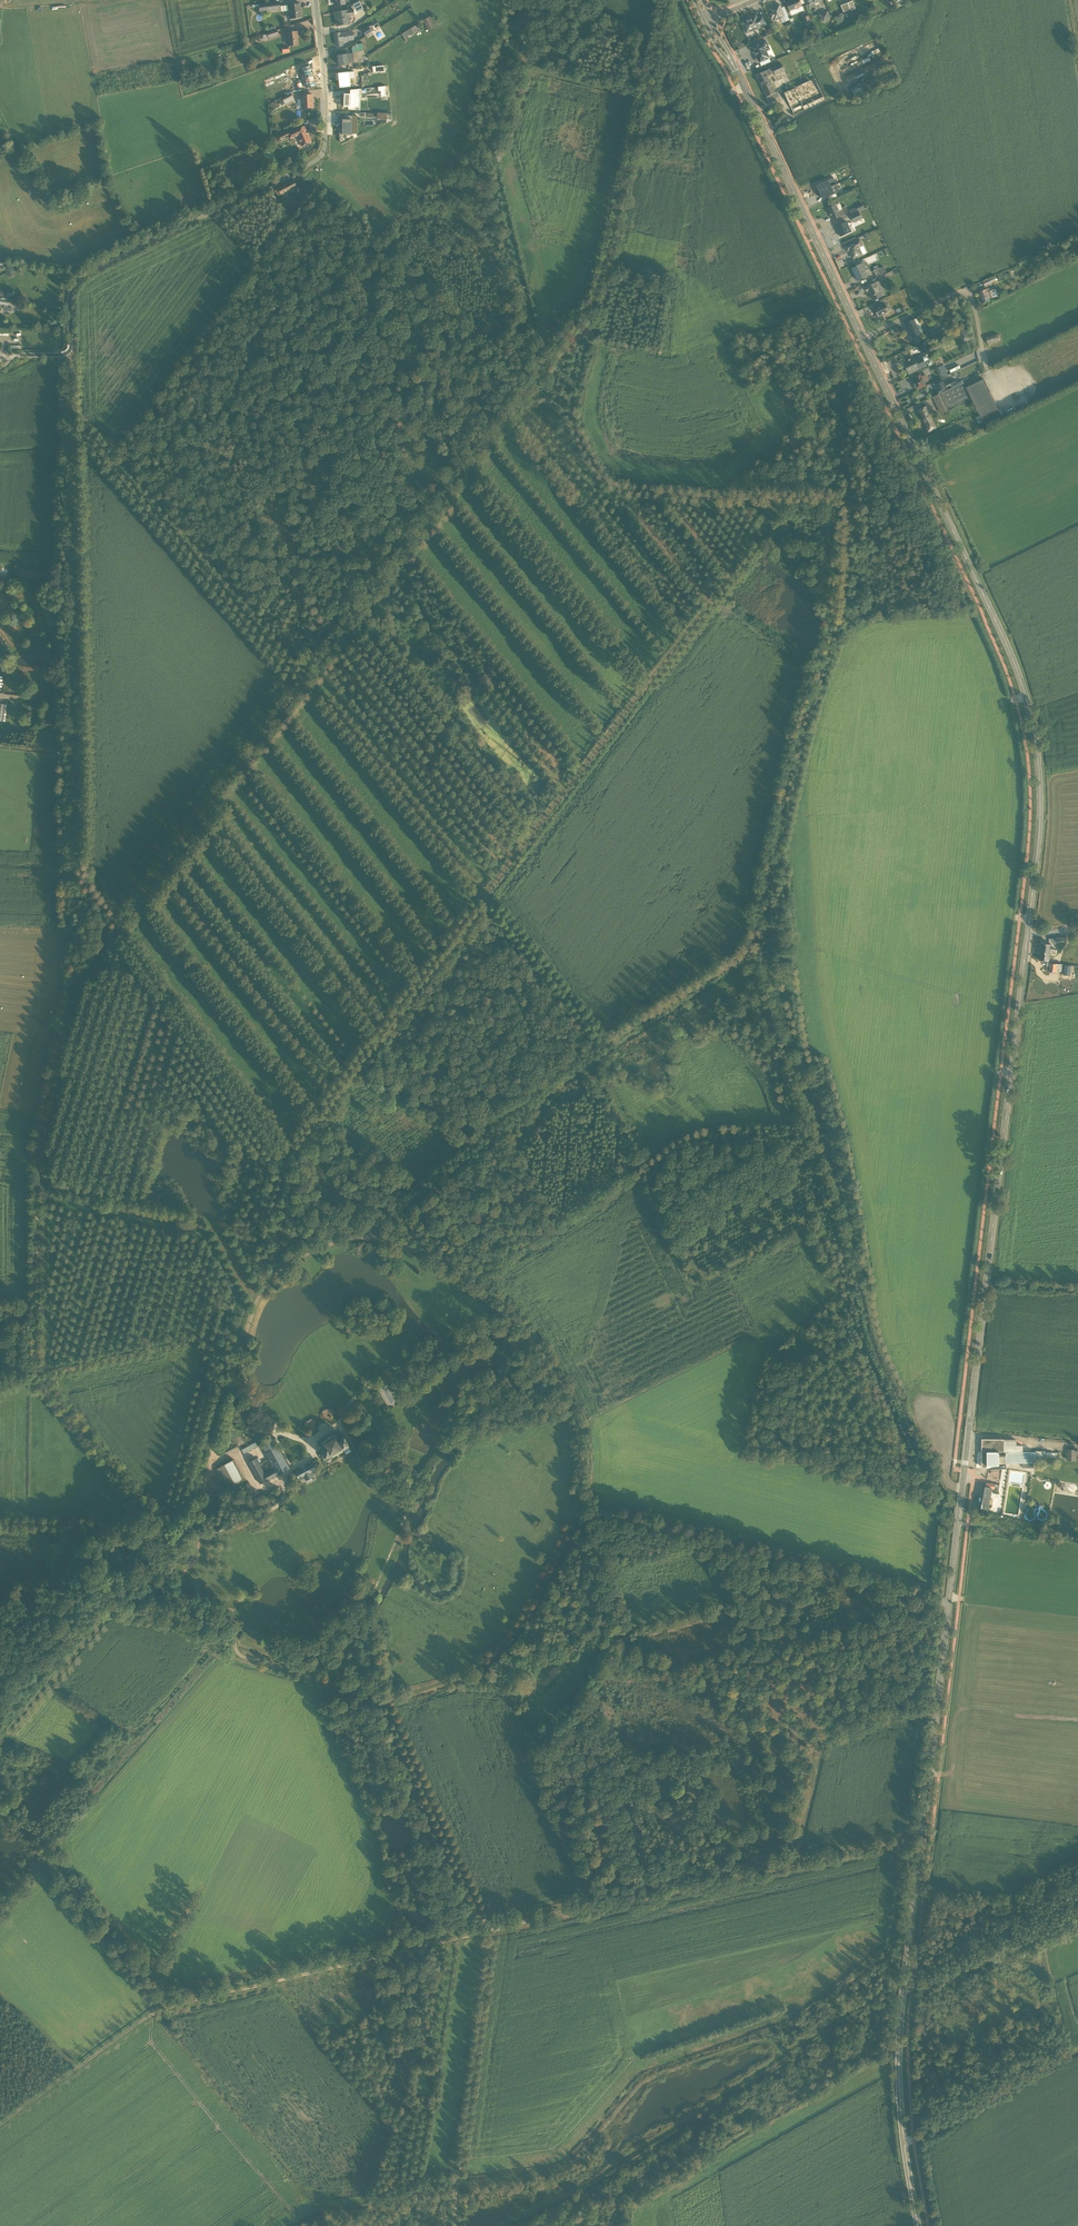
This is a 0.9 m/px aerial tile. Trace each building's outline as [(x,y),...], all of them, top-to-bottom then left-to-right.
[(786,3),(792,16),(804,11),(801,5),(804,3),(803,0),(792,0),(786,3)] [(852,1),(841,6),(843,13),(850,10),(850,11),(855,9),(852,1)] [(289,19),(289,20),(302,18),(300,4),(280,6),(279,2),(258,5),(259,12),(280,9),(280,12),(288,11),(289,16),(287,16),(288,19),(289,19)] [(361,3),(354,6),(357,13),(364,10),(361,3)] [(771,13),(769,14),(771,20),(773,19),(774,22),(780,19),(782,23),(789,20),(784,7),(781,8),(780,5),(769,9),(771,13)] [(351,24),(350,18),(355,17),(354,11),(334,13),(335,26),(351,24)] [(827,12),(819,15),(823,23),(831,19),(827,12)] [(432,15),(426,18),(432,30),(439,26),(432,15)] [(761,28),(761,27),(766,25),(763,16),(757,19),(756,16),(741,22),(746,34),(761,28)] [(813,26),(809,16),(803,18),(808,29),(813,26)] [(420,32),(417,26),(400,37),(404,42),(420,32)] [(370,28),(363,32),(366,37),(373,34),(370,28)] [(267,34),(262,36),(264,40),(268,39),(269,41),(279,38),(276,30),(266,33),(267,34)] [(298,45),(297,37),(300,36),(299,32),(284,33),(284,38),(287,38),(288,46),(298,45)] [(352,32),(334,34),(336,47),(342,46),(346,44),(346,42),(353,41),(352,32)] [(770,58),(767,52),(770,50),(765,41),(750,48),(753,53),(754,53),(757,58),(756,59),(758,64),(770,58)] [(352,54),(337,56),(338,66),(348,65),(348,62),(353,61),(353,59),(357,59),(356,52),(363,51),(363,44),(354,45),(355,47),(351,48),(352,54)] [(871,58),(842,69),(844,73),(872,62),(871,58)] [(782,64),(757,75),(768,101),(778,96),(777,92),(776,93),(768,76),(774,73),(775,75),(785,71),(782,64)] [(315,86),(310,66),(301,68),(306,88),(315,86)] [(349,79),(354,78),(354,72),(342,73),(338,74),(338,78),(339,88),(350,87),(349,79)] [(855,93),(882,83),(879,76),(852,86),(855,93)] [(815,78),(784,94),(794,115),(810,108),(808,105),(824,97),(815,78)] [(350,94),(343,94),(343,107),(348,107),(348,109),(355,109),(355,108),(359,108),(360,91),(350,91),(350,94)] [(291,94),(281,99),(283,101),(278,104),(279,105),(281,104),(282,106),(284,105),(285,105),(294,100),(291,94)] [(312,95),(298,95),(298,99),(300,100),(301,109),(312,108),(312,95)] [(356,134),(356,116),(338,116),(338,123),(342,123),(342,128),(339,128),(339,137),(344,138),(344,136),(351,137),(351,134),(356,134)] [(277,136),(273,138),(276,143),(279,142),(280,143),(288,138),(291,139),(293,138),(293,137),(295,136),(296,137),(297,138),(296,138),(297,141),(298,141),(301,147),(311,142),(307,134),(306,134),(305,133),(307,131),(305,126),(288,133),(286,131),(276,135),(277,136)] [(816,186),(819,192),(837,184),(833,178),(816,186)] [(280,195),(296,187),(292,180),(277,188),(277,189),(274,191),(277,196),(280,195)] [(837,184),(819,192),(822,200),(840,192),(837,184)] [(276,199),(273,202),(281,213),(285,210),(281,205),(276,199)] [(839,203),(827,209),(832,220),(848,212),(845,207),(842,208),(839,203)] [(848,211),(850,215),(858,212),(864,209),(862,205),(848,211)] [(858,212),(850,215),(854,223),(862,219),(858,212)] [(847,222),(836,227),(840,237),(851,232),(847,222)] [(847,252),(849,251),(853,260),(866,253),(861,240),(845,246),(847,252)] [(862,263),(851,269),(857,281),(868,276),(866,271),(870,270),(866,262),(862,264),(862,263)] [(5,267),(10,277),(14,275),(9,264),(5,267)] [(886,273),(883,267),(879,269),(878,265),(873,267),(875,271),(874,271),(877,277),(886,273)] [(994,277),(982,282),(985,287),(996,282),(994,277)] [(867,286),(864,288),(867,293),(868,292),(872,301),(886,294),(879,280),(876,282),(874,279),(865,283),(867,286)] [(989,289),(980,292),(984,304),(992,301),(989,289)] [(885,303),(874,308),(878,318),(883,316),(882,315),(889,312),(885,303)] [(917,318),(905,324),(913,340),(919,337),(917,334),(924,331),(917,318)] [(964,330),(959,334),(965,342),(970,339),(964,330)] [(989,346),(1000,341),(995,333),(985,338),(989,346)] [(914,358),(904,362),(909,373),(926,366),(924,362),(928,360),(926,356),(922,358),(922,356),(914,360),(914,358)] [(1030,372),(1040,366),(1038,362),(1028,369),(1030,372)] [(943,364),(937,368),(942,378),(948,375),(943,364)] [(917,380),(913,382),(917,390),(926,385),(924,382),(929,379),(926,375),(922,377),(920,374),(915,376),(917,380)] [(979,426),(1001,415),(984,379),(966,387),(964,383),(933,398),(941,414),(971,399),(979,416),(975,417),(979,426)] [(935,385),(938,393),(947,389),(947,388),(957,383),(955,379),(945,384),(944,381),(935,385)] [(926,406),(918,410),(928,432),(937,428),(926,406)] [(1051,944),(1042,943),(1039,960),(1048,962),(1051,944)] [(1059,965),(1049,964),(1046,963),(1045,970),(1048,971),(1058,973),(1062,973),(1063,965),(1059,965)] [(384,1380),(376,1385),(377,1387),(379,1391),(388,1386),(384,1380)] [(331,1459),(331,1458),(344,1451),(345,1454),(351,1450),(344,1437),(339,1439),(335,1433),(321,1441),(324,1448),(321,1450),(322,1452),(321,1452),(326,1462),(328,1462),(329,1462),(331,1461),(331,1460),(331,1459)] [(248,1462),(260,1484),(289,1468),(273,1438),(261,1444),(266,1452),(265,1452),(274,1468),(265,1473),(256,1458),(248,1462)] [(258,1440),(241,1450),(243,1453),(260,1444),(258,1440)] [(1045,1457),(1045,1453),(1045,1451),(1035,1451),(1035,1452),(1022,1452),(1022,1446),(1016,1446),(1016,1440),(982,1440),(982,1467),(988,1467),(993,1465),(999,1466),(999,1464),(1006,1464),(1006,1463),(1022,1463),(1022,1468),(1034,1468),(1034,1460),(1045,1460),(1045,1457)] [(1066,1449),(1066,1461),(1076,1461),(1076,1449),(1066,1449)] [(242,1479),(232,1460),(216,1469),(227,1488),(242,1479)] [(313,1476),(312,1473),(316,1471),(315,1469),(316,1469),(313,1462),(295,1472),(299,1480),(304,1478),(305,1480),(306,1480),(308,1483),(314,1480),(312,1477),(313,1476)] [(989,1487),(985,1486),(981,1509),(988,1511),(992,1490),(998,1491),(999,1485),(989,1483),(989,1487)]
